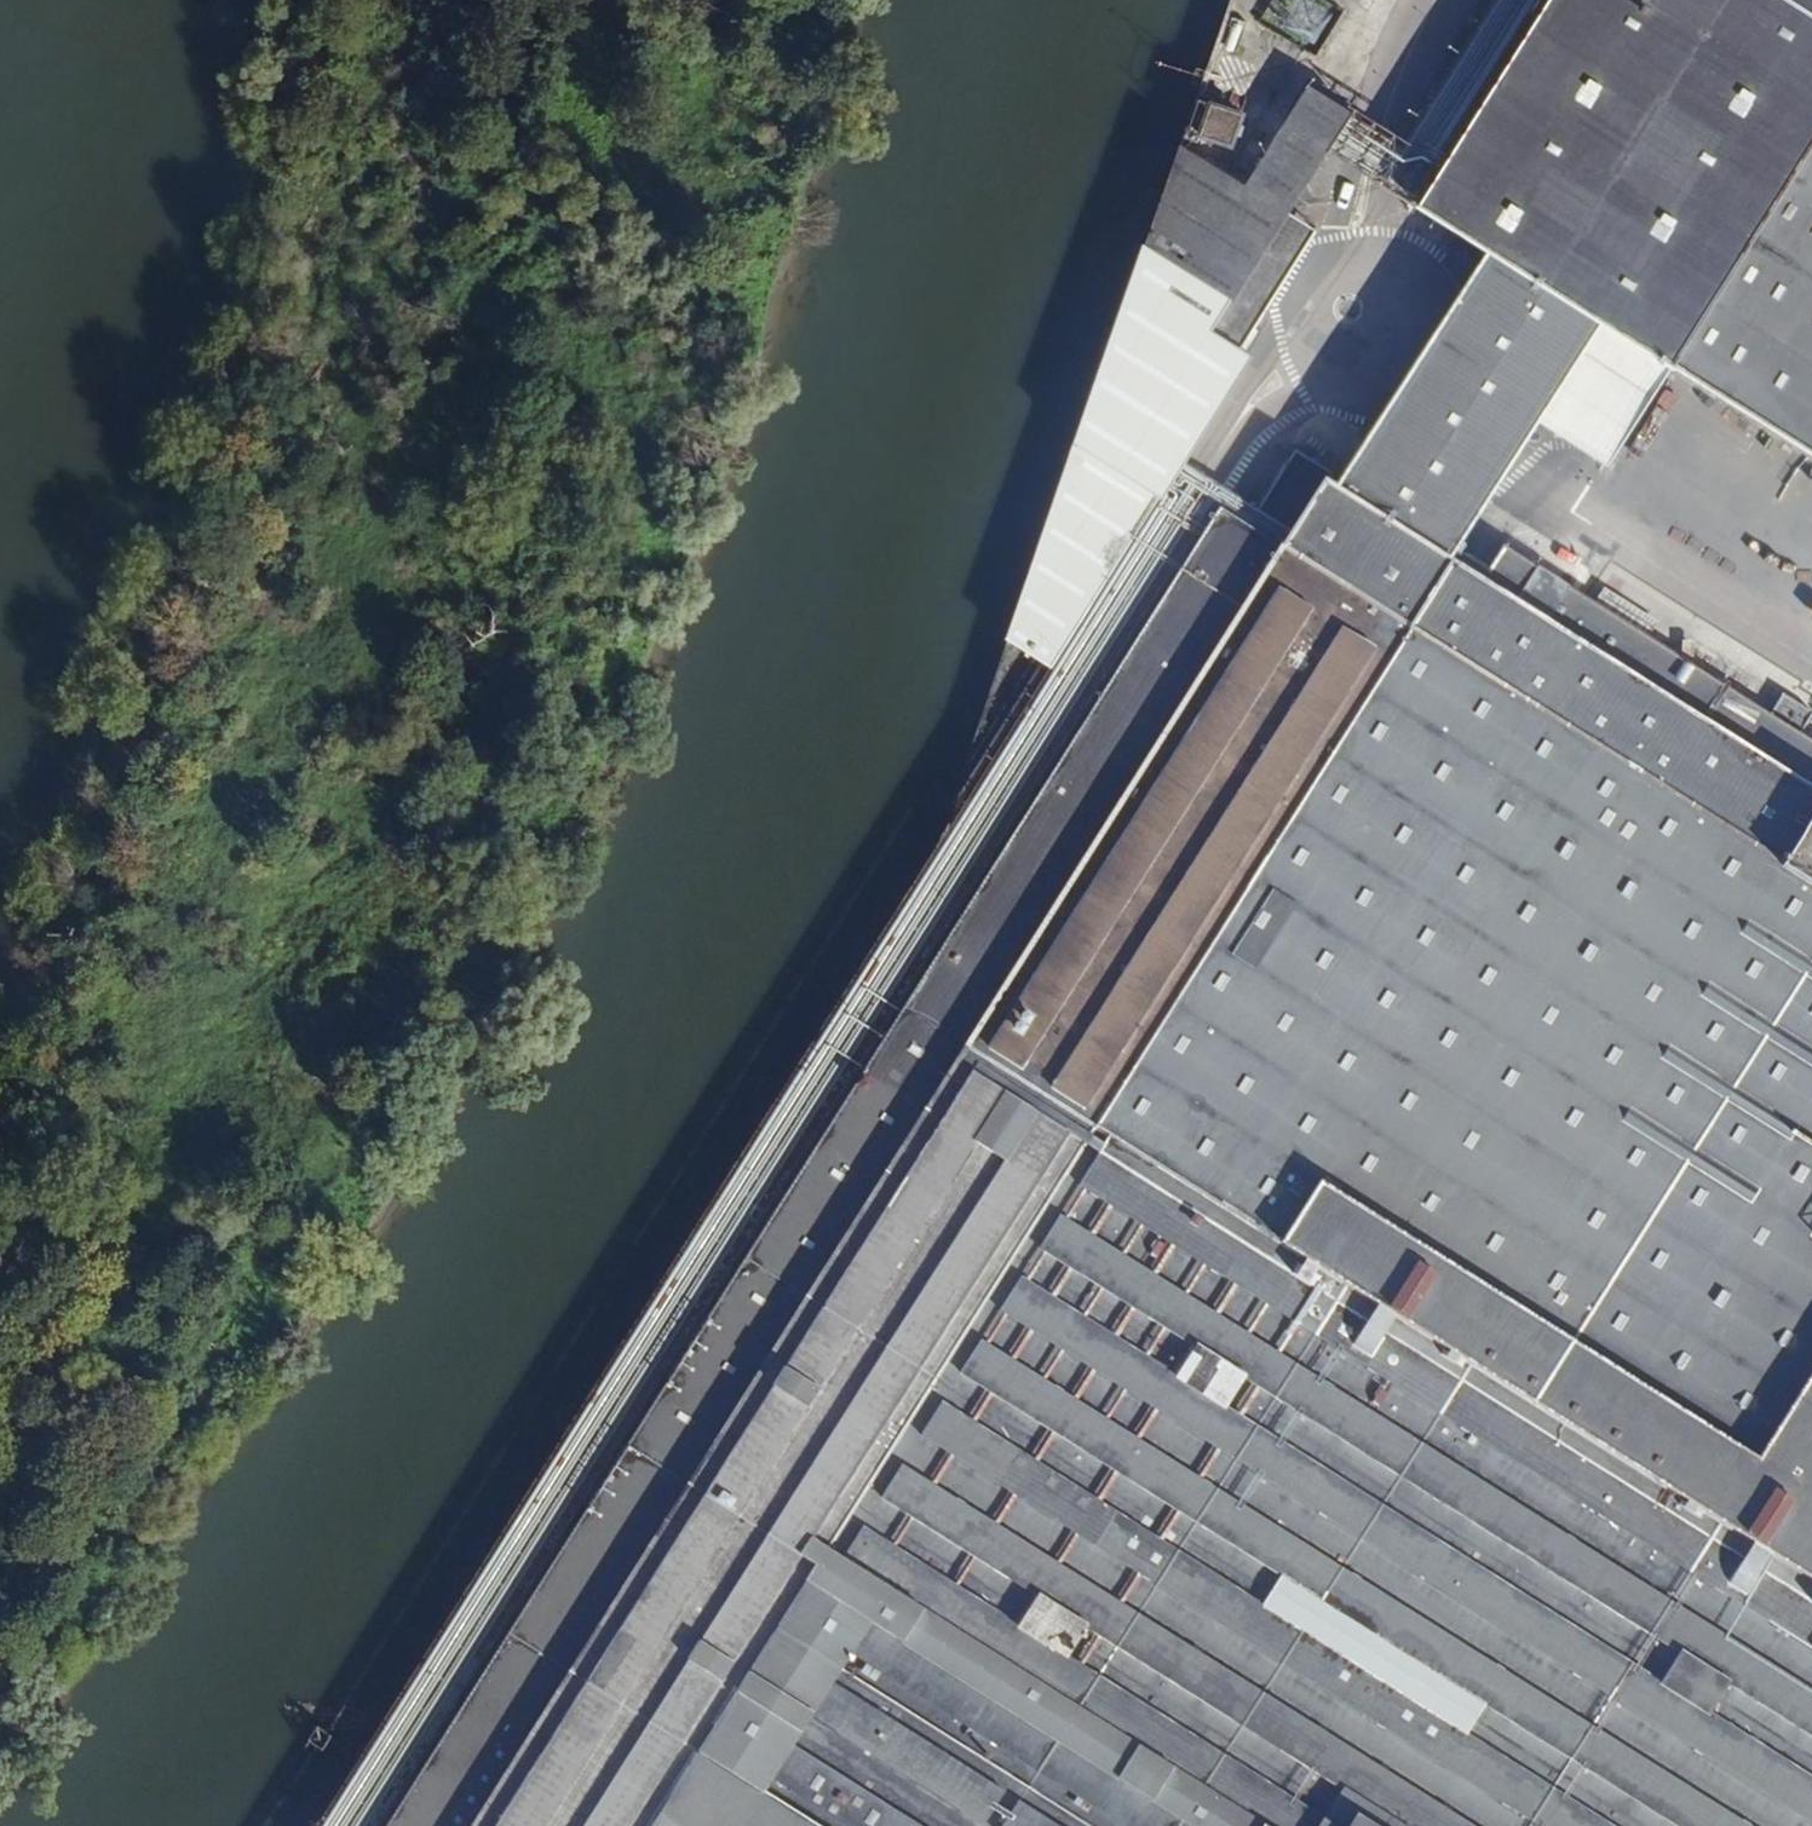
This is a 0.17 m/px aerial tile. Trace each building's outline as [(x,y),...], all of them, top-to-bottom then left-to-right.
[(1330,0),(1271,0),(1259,18),(1314,56),(1345,10),(1330,0)] [(1587,307),(1811,450),(1811,0),(1549,0),(1421,203),(1467,233),(1587,307)] [(1233,183),(1171,141),(995,641),(1041,674),(1243,360),(1234,354),(1307,231),(1281,212),(1342,109),(1296,81),(1233,183)] [(1325,168),(1299,210),(1318,222),(1344,180),(1325,168)] [(1467,233),(1319,453),(1345,469),(1447,515),(1587,307),(1467,233)] [(1447,515),(1345,469),(1319,453),(1301,442),(1248,525),(1223,510),(789,1194),(387,1825),(1811,1825),(1811,742),(1476,529),(1447,515)]
